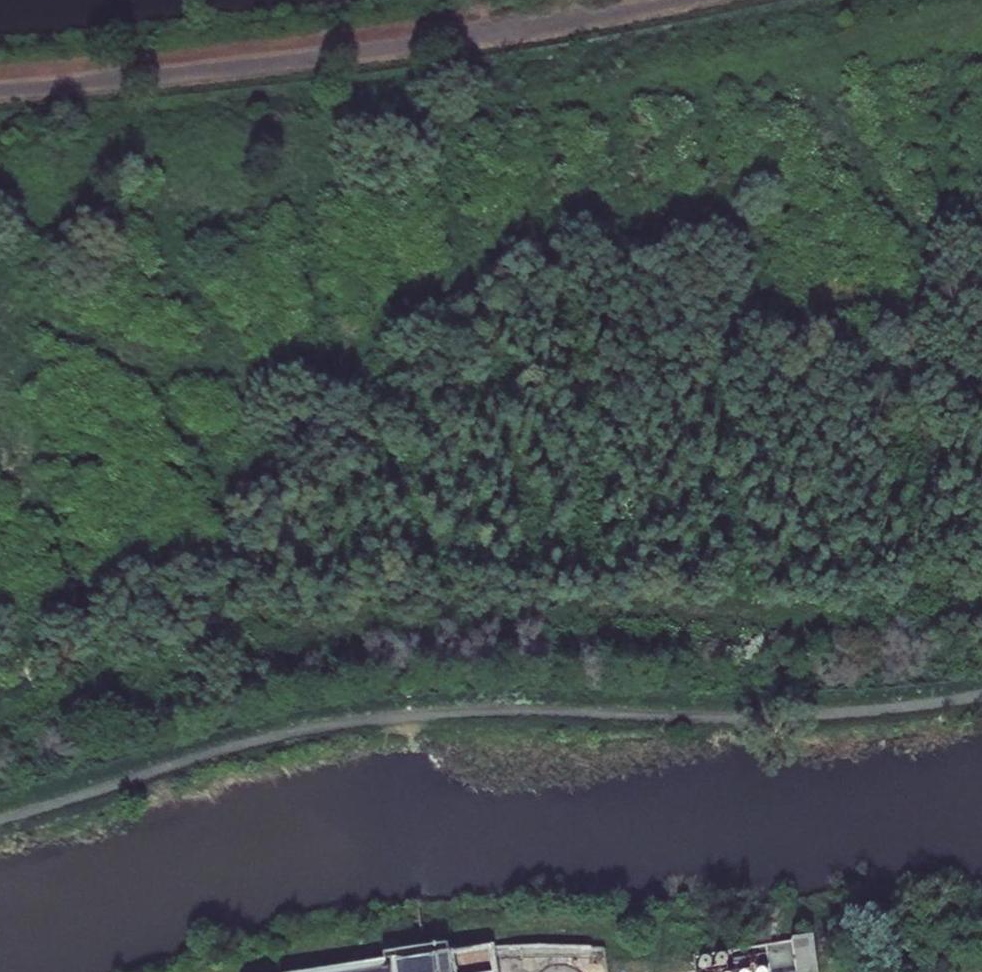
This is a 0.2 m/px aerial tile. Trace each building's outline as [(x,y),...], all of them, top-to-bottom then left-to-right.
[(810,938),(790,941),(795,971),(815,971),(810,938)] [(488,951),(445,957),(447,971),(491,971),(488,951)] [(718,971),(721,970),(723,969),(725,966),(725,964),(725,961),(723,959),(721,958),(719,956),(716,958),(713,959),(712,961),(711,964),(712,966),(713,969),(716,970),(718,971)] [(707,970),(708,968),(709,966),(708,963),(707,961),(705,959),(702,959),(699,959),(697,960),(695,963),(695,965),(695,968),(697,970),(699,971),(705,971),(707,970)] [(381,964),(326,971),(436,971),(434,960),(382,968),(381,964)]
